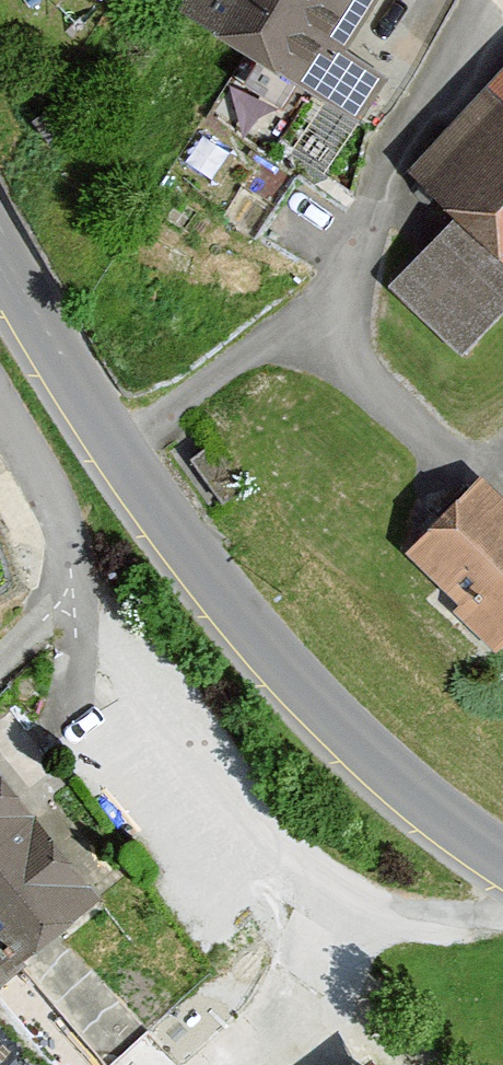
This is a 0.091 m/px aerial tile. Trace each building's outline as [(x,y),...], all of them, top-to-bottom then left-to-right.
[(175,27),(358,126),(384,79),(340,56),(371,0),(190,0),(175,27)] [(403,180),(502,272),(502,71),(403,180)] [(400,562),(496,657),(502,650),(502,502),(481,480),(400,562)] [(98,901),(0,782),(0,982),(98,901)] [(37,992),(0,1023),(0,1034),(26,1064),(98,1064),(37,992)]
